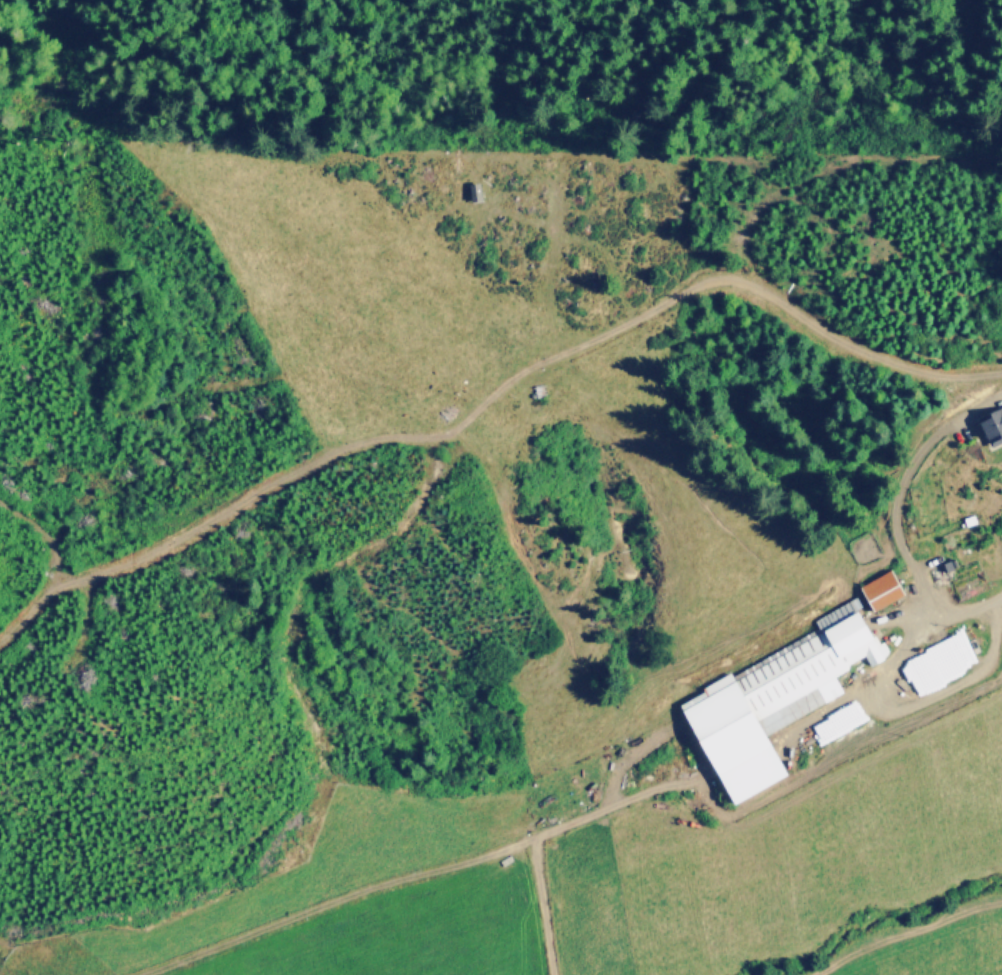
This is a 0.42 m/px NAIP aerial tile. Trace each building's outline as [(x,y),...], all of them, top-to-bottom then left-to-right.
[(988,441),(1001,437),(1001,404),(991,407),(993,416),(982,419),(988,441)] [(872,609),(904,595),(892,569),(861,583),(872,609)] [(733,803),(788,775),(766,730),(843,692),(833,672),(866,656),(870,664),(890,653),(883,640),(877,643),(859,606),(861,605),(856,596),(812,618),(817,627),(803,634),(803,635),(794,640),(795,643),(781,651),(782,652),(750,668),(749,666),(741,670),(740,669),(681,699),(733,803)]
